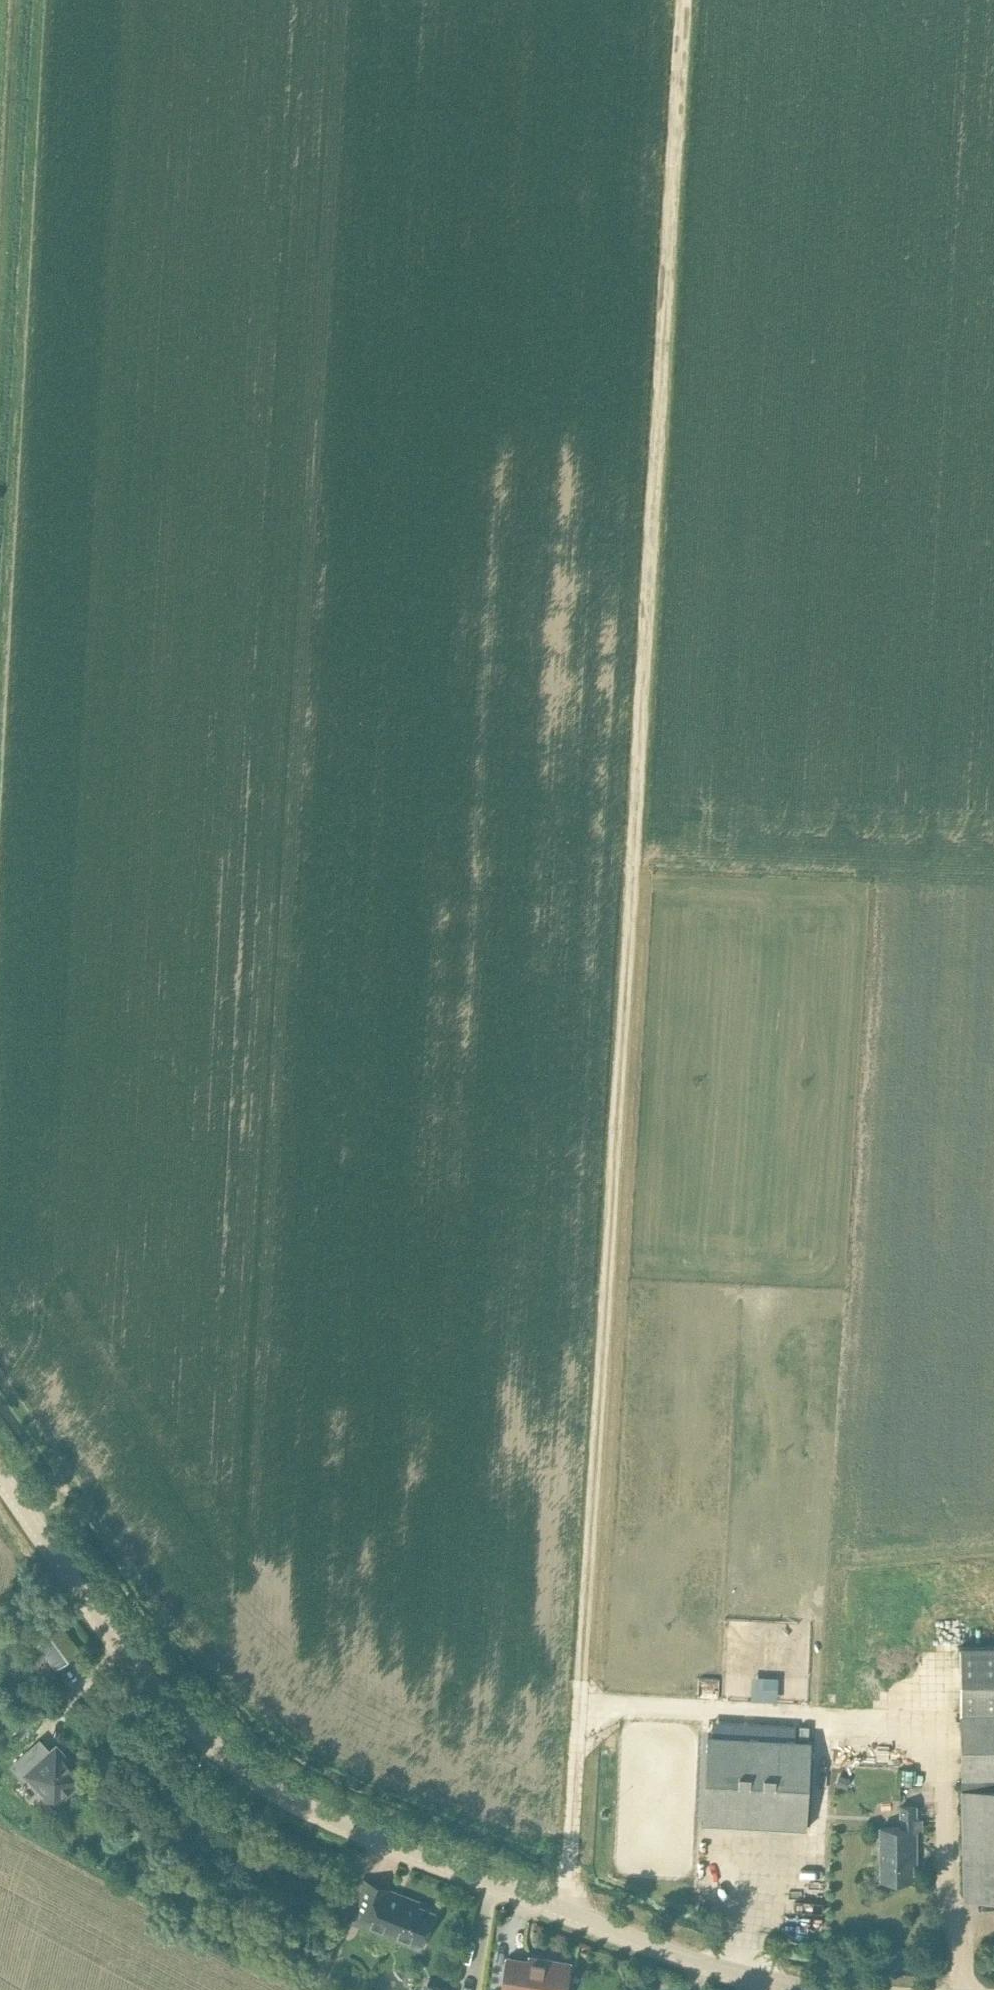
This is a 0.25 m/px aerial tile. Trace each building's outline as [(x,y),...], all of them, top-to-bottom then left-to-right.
[(61,1621),(36,1640),(56,1667),(81,1648),(61,1621)] [(959,1644),(963,1785),(960,1785),(964,1897),(993,1896),(993,1644),(959,1644)] [(703,1822),(806,1827),(811,1740),(708,1734),(703,1822)] [(83,1776),(65,1756),(56,1747),(50,1751),(39,1739),(27,1751),(11,1765),(22,1777),(27,1774),(35,1783),(37,1780),(48,1792),(42,1798),(53,1811),(66,1799),(62,1796),(83,1776)] [(839,1772),(835,1783),(847,1788),(851,1776),(839,1772)] [(899,1829),(880,1829),(880,1878),(912,1878),(912,1861),(916,1861),(916,1834),(916,1829),(922,1829),(922,1818),(916,1818),(916,1804),(899,1804),(899,1829)] [(347,1918),(389,1935),(391,1930),(422,1942),(434,1912),(394,1896),(396,1891),(362,1878),(355,1897),(347,1918)] [(502,1989),(565,1989),(569,1962),(544,1958),(543,1962),(507,1956),(502,1989)] [(641,1983),(650,1989),(652,1989),(658,1982),(649,1974),(641,1983)] [(457,1988),(424,1981),(422,1989),(457,1989),(457,1988)]
